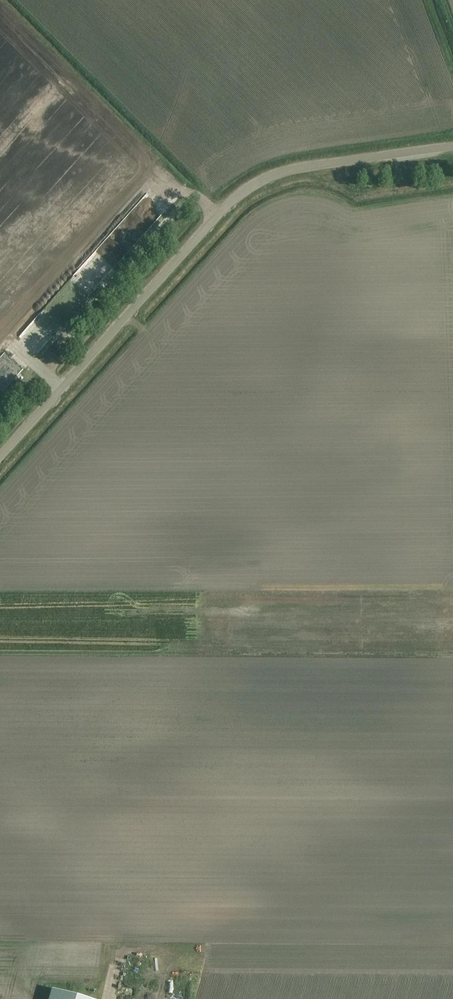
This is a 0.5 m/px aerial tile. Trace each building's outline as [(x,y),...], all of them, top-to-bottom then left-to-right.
[(36,342),(31,347),(38,355),(44,350),(36,342)] [(17,383),(5,373),(0,380),(0,405),(17,383)] [(83,998),(45,987),(41,998),(83,998)]
